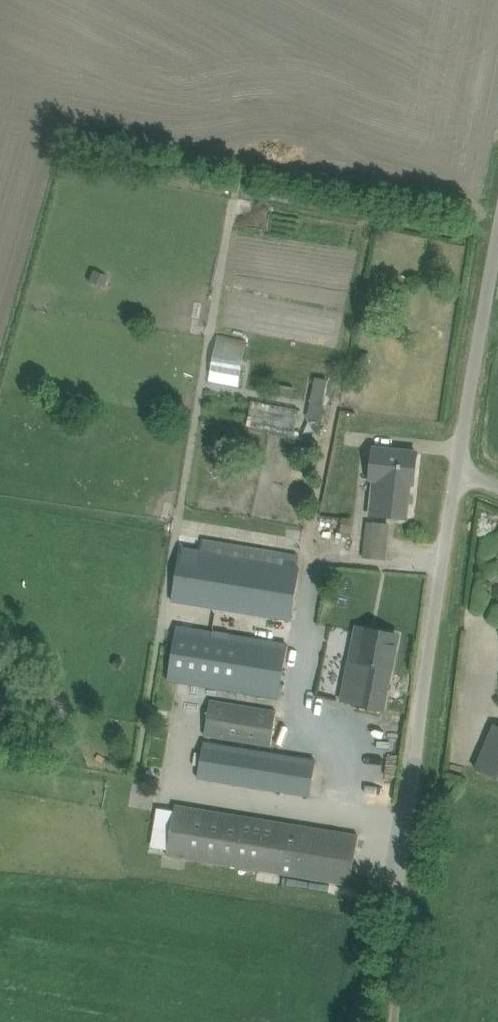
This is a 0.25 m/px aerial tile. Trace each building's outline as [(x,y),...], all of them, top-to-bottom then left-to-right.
[(96,271),(90,283),(101,288),(107,276),(96,271)] [(201,376),(233,379),(237,339),(205,336),(201,376)] [(302,376),(301,415),(317,416),(318,377),(302,376)] [(239,404),(238,427),(288,428),(288,405),(239,404)] [(418,453),(398,451),(374,448),(370,479),(375,479),(371,516),(406,520),(410,483),(415,484),(418,453)] [(343,518),(342,533),(354,534),(355,519),(343,518)] [(364,558),(383,561),(387,524),(368,522),(364,558)] [(172,602),(292,620),(300,568),(181,550),(172,602)] [(177,627),(168,680),(279,698),(288,645),(177,627)] [(365,663),(358,705),(383,710),(398,635),(358,627),(351,660),(365,663)] [(277,711),(211,700),(205,736),(271,747),(277,711)] [(497,779),(497,724),(482,718),(464,766),(497,779)] [(196,776),(291,793),(310,796),(316,761),(202,741),(196,776)] [(359,835),(339,832),(176,804),(168,855),(350,885),(359,835)] [(91,824),(103,828),(107,816),(94,812),(91,824)]
